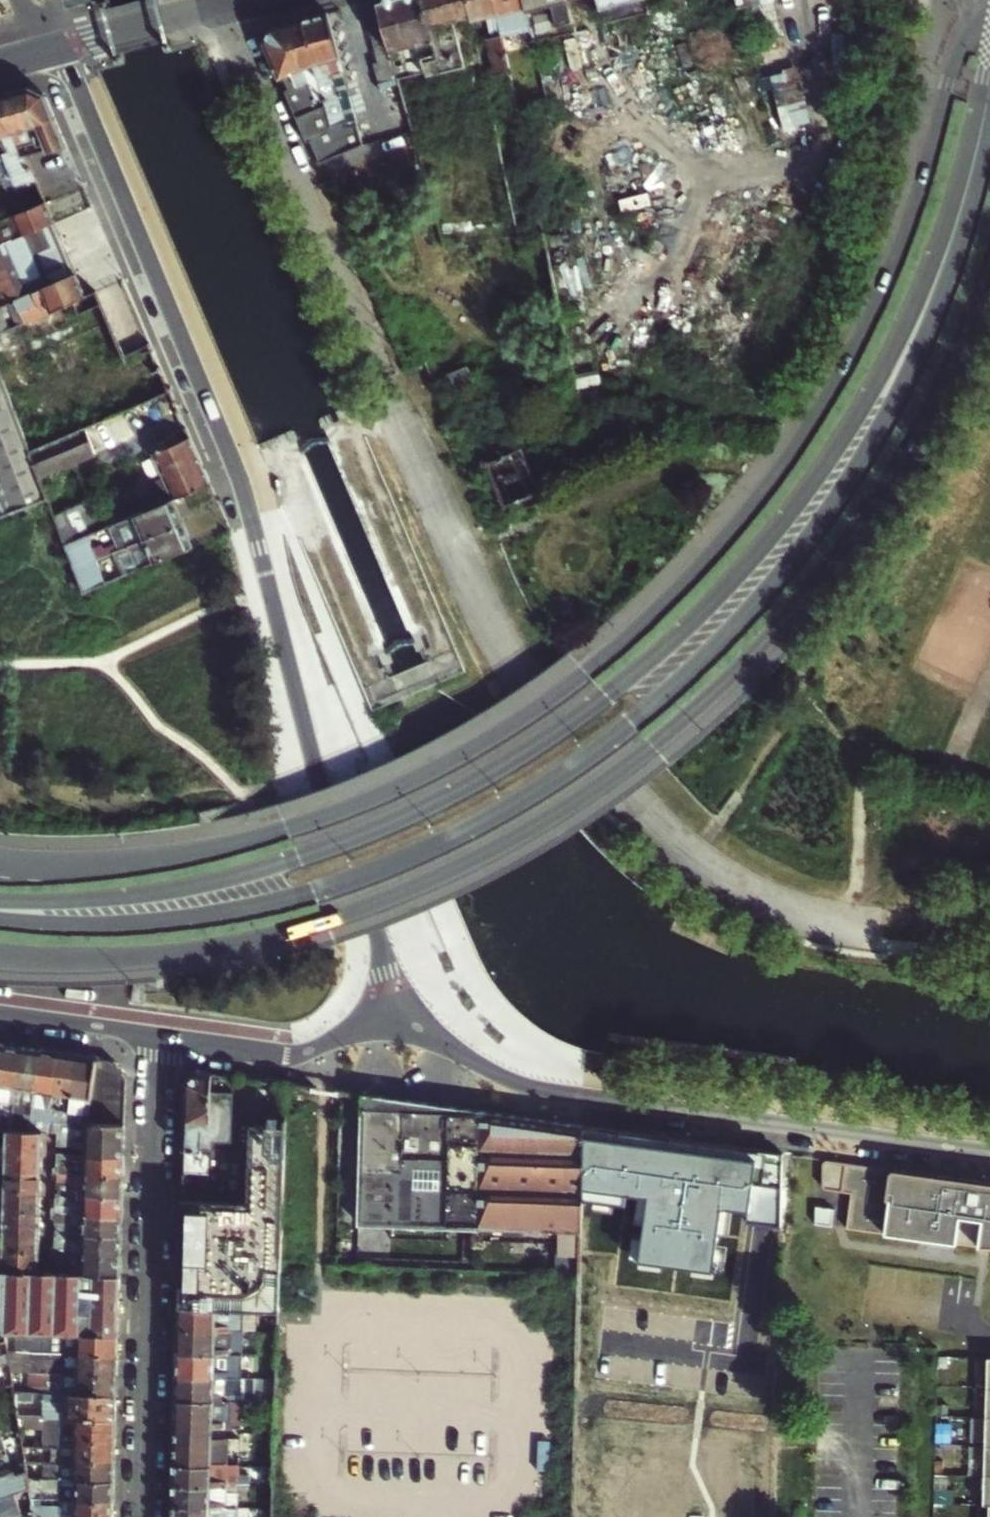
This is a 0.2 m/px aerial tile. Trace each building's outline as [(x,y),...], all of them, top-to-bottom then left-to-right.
[(379,0),(377,0),(365,3),(381,63),(376,64),(381,85),(399,80),(399,78),(396,67),(395,61),(379,0)] [(399,78),(427,70),(424,57),(437,54),(424,0),(379,0),(395,61),(406,58),(407,64),(396,67),(399,78)] [(399,78),(399,80),(443,247),(447,263),(522,246),(486,75),(478,38),(469,0),(424,0),(437,54),(424,57),(427,70),(399,78)] [(478,38),(487,35),(496,73),(511,70),(503,32),(496,0),(469,0),(478,38)] [(503,32),(532,27),(527,0),(496,0),(503,32)] [(532,27),(535,38),(579,28),(577,16),(580,14),(577,0),(527,0),(532,27)] [(606,22),(652,10),(649,0),(601,0),(606,22)] [(652,10),(673,6),(670,0),(668,0),(663,1),(663,0),(649,0),(652,10)] [(350,93),(329,13),(305,19),(322,85),(325,97),(327,105),(332,126),(349,122),(342,94),(350,93)] [(322,85),(305,19),(285,25),(313,89),(322,85)] [(313,89),(285,25),(271,29),(265,42),(281,79),(285,78),(290,89),(286,91),(298,117),(321,108),(317,100),(313,89)] [(32,125),(43,152),(67,147),(47,99),(31,89),(18,92),(32,125)] [(804,89),(780,95),(788,127),(811,121),(804,89)] [(32,125),(18,92),(0,97),(0,100),(13,130),(32,125)] [(327,105),(325,97),(317,100),(321,108),(327,105)] [(28,156),(24,156),(13,130),(0,100),(0,157),(7,155),(19,187),(38,179),(28,156)] [(321,108),(298,117),(308,142),(312,141),(322,164),(364,147),(357,120),(349,122),(332,126),(327,105),(321,108)] [(0,157),(0,168),(9,191),(19,187),(7,155),(0,157)] [(10,193),(9,191),(0,168),(0,196),(10,193)] [(0,222),(0,246),(56,222),(47,202),(0,222)] [(56,222),(0,246),(0,335),(9,331),(2,317),(9,314),(5,304),(16,301),(26,324),(77,302),(77,303),(88,298),(87,297),(88,296),(56,222)] [(123,355),(126,363),(153,351),(151,344),(123,355)] [(467,368),(449,375),(456,391),(474,384),(467,368)] [(49,499),(41,479),(31,453),(0,372),(0,518),(49,499)] [(459,399),(466,414),(491,404),(485,388),(459,399)] [(104,422),(114,417),(109,405),(99,410),(104,422)] [(97,455),(86,429),(31,453),(41,479),(97,455)] [(211,484),(191,438),(152,455),(163,478),(149,484),(156,499),(151,502),(149,499),(120,511),(125,521),(174,500),(211,484)] [(540,492),(521,448),(487,463),(505,506),(540,492)] [(174,500),(125,521),(110,528),(120,551),(184,524),(174,500)] [(85,505),(58,512),(64,537),(91,530),(85,505)] [(130,574),(193,546),(184,524),(120,551),(116,553),(119,559),(123,558),(130,574)] [(109,583),(98,560),(76,569),(85,593),(109,583)] [(4,1044),(0,1079),(0,1100),(4,1100),(1,1130),(7,1130),(13,1130),(23,1046),(4,1044)] [(42,1049),(23,1046),(13,1130),(25,1130),(28,1103),(35,1104),(42,1049)] [(52,1120),(60,1052),(42,1049),(35,1104),(33,1130),(42,1131),(51,1131),(52,1120)] [(78,1054),(60,1052),(52,1120),(59,1121),(71,1121),(78,1054)] [(89,1122),(97,1057),(78,1054),(71,1121),(89,1122)] [(112,1059),(97,1057),(89,1122),(126,1123),(127,1078),(112,1059)] [(186,1082),(183,1170),(208,1171),(210,1137),(212,1073),(199,1071),(186,1082)] [(227,1138),(230,1075),(212,1073),(210,1137),(227,1138)] [(585,1126),(364,1095),(362,1224),(393,1225),(453,1226),(484,1226),(559,1228),(560,1239),(560,1251),(581,1252),(582,1203),(584,1148),(585,1126)] [(59,1131),(59,1121),(52,1120),(51,1131),(59,1131)] [(125,1150),(126,1123),(89,1122),(71,1121),(59,1121),(59,1131),(59,1133),(71,1134),(72,1145),(88,1145),(88,1149),(88,1152),(125,1154),(125,1150)] [(281,1260),(285,1126),(252,1125),(249,1203),(182,1200),(179,1306),(244,1309),(279,1311),(281,1260)] [(772,1152),(585,1126),(584,1148),(582,1203),(626,1211),(627,1199),(646,1202),(637,1263),(713,1275),(720,1213),(747,1215),(747,1222),(763,1224),(783,1227),(785,1154),(772,1152)] [(42,1131),(33,1130),(25,1130),(13,1130),(7,1130),(6,1149),(42,1150),(42,1131)] [(42,1150),(6,1149),(6,1169),(41,1171),(42,1150)] [(70,1165),(70,1172),(124,1174),(125,1154),(88,1152),(58,1151),(58,1164),(70,1165)] [(827,1160),(827,1189),(854,1194),(849,1229),(978,1247),(989,1247),(989,1182),(827,1160)] [(5,1189),(41,1190),(41,1171),(6,1169),(0,1169),(0,1180),(6,1180),(5,1189)] [(57,1180),(57,1191),(124,1194),(124,1174),(70,1172),(70,1180),(57,1180)] [(5,1209),(40,1211),(41,1190),(5,1189),(0,1189),(0,1199),(5,1199),(5,1209)] [(69,1204),(69,1211),(123,1213),(124,1194),(57,1191),(57,1203),(69,1204)] [(841,1207),(821,1207),(821,1225),(840,1225),(841,1207)] [(5,1209),(4,1230),(39,1231),(40,1211),(5,1209)] [(123,1213),(69,1211),(69,1219),(56,1219),(56,1232),(123,1234),(123,1213)] [(453,1226),(393,1225),(392,1236),(453,1237),(453,1226)] [(559,1228),(484,1226),(484,1238),(560,1239),(559,1228)] [(4,1230),(3,1250),(39,1251),(39,1231),(4,1230)] [(68,1243),(68,1251),(122,1253),(123,1234),(56,1232),(55,1243),(68,1243)] [(68,1243),(55,1243),(55,1244),(55,1251),(68,1251),(68,1243)] [(3,1250),(0,1250),(0,1269),(54,1271),(55,1258),(51,1257),(39,1257),(39,1251),(3,1250)] [(122,1253),(68,1251),(55,1251),(52,1250),(51,1257),(55,1258),(54,1271),(121,1273),(122,1253)] [(65,1331),(119,1332),(121,1273),(54,1271),(0,1269),(0,1306),(2,1316),(3,1322),(4,1329),(65,1331)] [(244,1309),(179,1306),(178,1330),(243,1332),(244,1309)] [(4,1329),(5,1340),(25,1341),(25,1351),(32,1351),(32,1336),(65,1337),(65,1331),(4,1329)] [(178,1330),(177,1352),(231,1354),(242,1354),(243,1332),(178,1330)] [(119,1332),(65,1331),(65,1337),(32,1336),(32,1351),(119,1354),(119,1332)] [(119,1354),(32,1351),(31,1371),(38,1371),(118,1373),(119,1354)] [(177,1352),(177,1375),(231,1377),(241,1377),(242,1371),(231,1371),(231,1354),(177,1352)] [(47,1390),(66,1391),(117,1393),(118,1373),(38,1371),(38,1390),(47,1390)] [(231,1377),(177,1375),(176,1398),(230,1399),(230,1385),(231,1377)] [(241,1385),(230,1385),(230,1399),(241,1400),(241,1385)] [(66,1391),(47,1390),(47,1399),(66,1399),(66,1391)] [(47,1399),(46,1415),(117,1418),(117,1393),(66,1391),(66,1399),(47,1399)] [(230,1399),(176,1398),(175,1429),(213,1430),(213,1426),(240,1427),(241,1400),(230,1399)] [(46,1415),(17,1414),(19,1425),(46,1426),(46,1415)] [(46,1426),(45,1436),(116,1438),(117,1418),(46,1415),(46,1426)] [(175,1429),(174,1462),(239,1464),(240,1436),(213,1435),(213,1430),(175,1429)] [(116,1438),(45,1436),(45,1445),(22,1445),(24,1455),(24,1456),(31,1457),(44,1457),(59,1457),(115,1459),(116,1438)] [(5,1467),(3,1461),(9,1459),(7,1454),(0,1457),(0,1469),(5,1467)] [(9,1459),(3,1461),(5,1467),(0,1469),(0,1499),(29,1488),(27,1476),(24,1456),(24,1455),(9,1462),(9,1459)] [(34,1476),(31,1457),(24,1456),(27,1476),(34,1476)] [(59,1477),(59,1457),(44,1457),(47,1477),(59,1477)] [(115,1459),(59,1457),(59,1477),(115,1479),(115,1459)] [(239,1464),(174,1462),(174,1483),(238,1485),(239,1464)] [(41,1491),(41,1476),(34,1476),(27,1476),(29,1488),(29,1491),(41,1491)] [(115,1479),(59,1477),(47,1477),(41,1476),(41,1491),(61,1492),(61,1498),(114,1499),(115,1479)] [(174,1483),(173,1504),(237,1506),(238,1485),(174,1483)] [(32,1511),(31,1502),(30,1497),(29,1491),(29,1488),(0,1499),(0,1516),(17,1516),(32,1511)] [(42,1516),(70,1516),(113,1516),(114,1499),(61,1498),(61,1503),(43,1503),(42,1516)] [(173,1516),(237,1516),(237,1506),(173,1504),(173,1516)]
